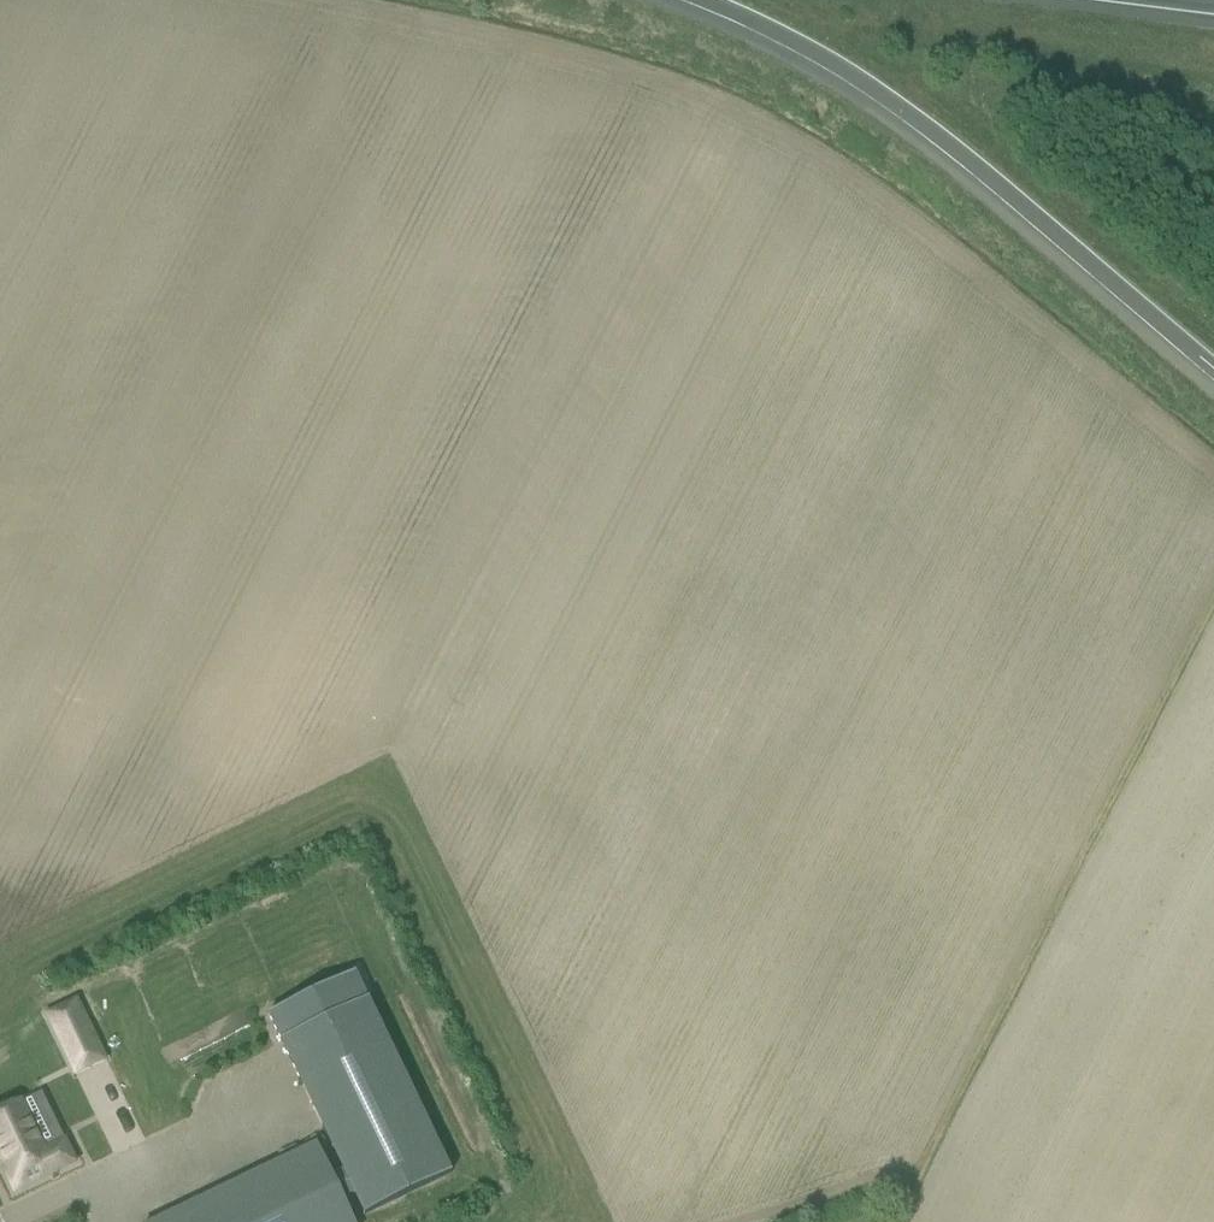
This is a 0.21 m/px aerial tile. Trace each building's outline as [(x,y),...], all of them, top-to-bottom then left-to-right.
[(451,1174),(355,974),(268,1016),(337,1159),(325,1165),(337,1189),(348,1184),(364,1216),(451,1174)] [(100,1016),(69,1030),(94,1082),(125,1068),(100,1016)] [(0,1111),(0,1145),(10,1166),(7,1167),(18,1191),(79,1162),(68,1138),(49,1147),(26,1099),(0,1111)] [(151,1221),(353,1221),(343,1200),(332,1178),(315,1144),(151,1221)]
